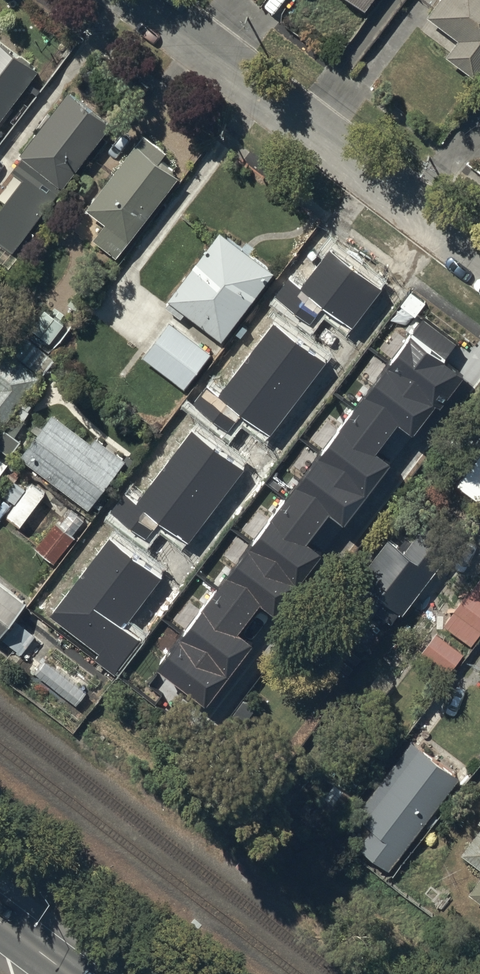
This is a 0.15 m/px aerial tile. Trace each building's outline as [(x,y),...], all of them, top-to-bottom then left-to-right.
[(479,70),(479,0),(438,0),(428,13),(461,37),(449,53),(477,74),(479,70)] [(0,36),(0,115),(38,64),(0,36)] [(12,246),(111,120),(69,88),(21,149),(24,151),(12,166),(24,175),(0,205),(0,237),(12,246)] [(145,130),(86,203),(107,219),(93,236),(114,253),(180,171),(160,155),(166,147),(145,130)] [(186,316),(221,342),(273,275),(220,234),(167,302),(170,304),(165,311),(181,323),(186,316)] [(81,283),(69,300),(78,306),(90,289),(81,283)] [(366,336),(307,292),(258,355),(282,373),(269,389),(289,404),(301,387),(318,400),(366,336)] [(45,305),(30,324),(51,341),(66,322),(45,305)] [(458,345),(422,318),(388,362),(353,408),(319,454),(285,499),(251,544),(217,590),(182,636),(155,671),(158,673),(206,709),(252,648),(239,638),(261,609),(274,619),(321,557),(306,546),(328,516),(344,527),(389,467),(375,456),(398,426),(415,439),(461,377),(444,364),(458,345)] [(209,357),(167,324),(141,359),(182,391),(209,357)] [(29,406),(37,395),(29,390),(38,376),(39,373),(42,375),(55,357),(25,334),(9,355),(2,350),(0,353),(0,422),(3,424),(2,425),(6,428),(0,436),(0,442),(12,451),(21,439),(17,436),(27,422),(24,419),(32,408),(29,406)] [(241,374),(218,356),(192,388),(217,407),(241,374)] [(31,427),(37,431),(21,451),(89,504),(126,457),(97,434),(92,440),(53,410),(46,420),(40,415),(31,427)] [(461,452),(479,467),(479,426),(461,452)] [(286,441),(271,430),(255,451),(270,462),(286,441)] [(12,455),(0,446),(0,472),(12,455)] [(34,481),(8,511),(21,522),(47,491),(34,481)] [(232,512),(198,487),(151,549),(184,574),(232,512)] [(76,535),(73,532),(85,518),(71,506),(58,520),(56,518),(35,543),(55,560),(76,535)] [(390,534),(356,577),(380,596),(372,606),(393,622),(452,547),(416,520),(399,541),(390,534)] [(446,622),(473,642),(479,633),(479,576),(446,622)] [(0,584),(0,644),(18,659),(34,640),(11,621),(25,604),(0,584)] [(464,651),(436,631),(422,651),(450,672),(464,651)] [(391,868),(460,775),(411,738),(356,812),(374,825),(360,844),(391,868)] [(354,795),(336,781),(315,807),(332,821),(354,795)] [(462,851),(479,865),(479,827),(462,851)] [(470,890),(479,898),(479,877),(470,890)]
